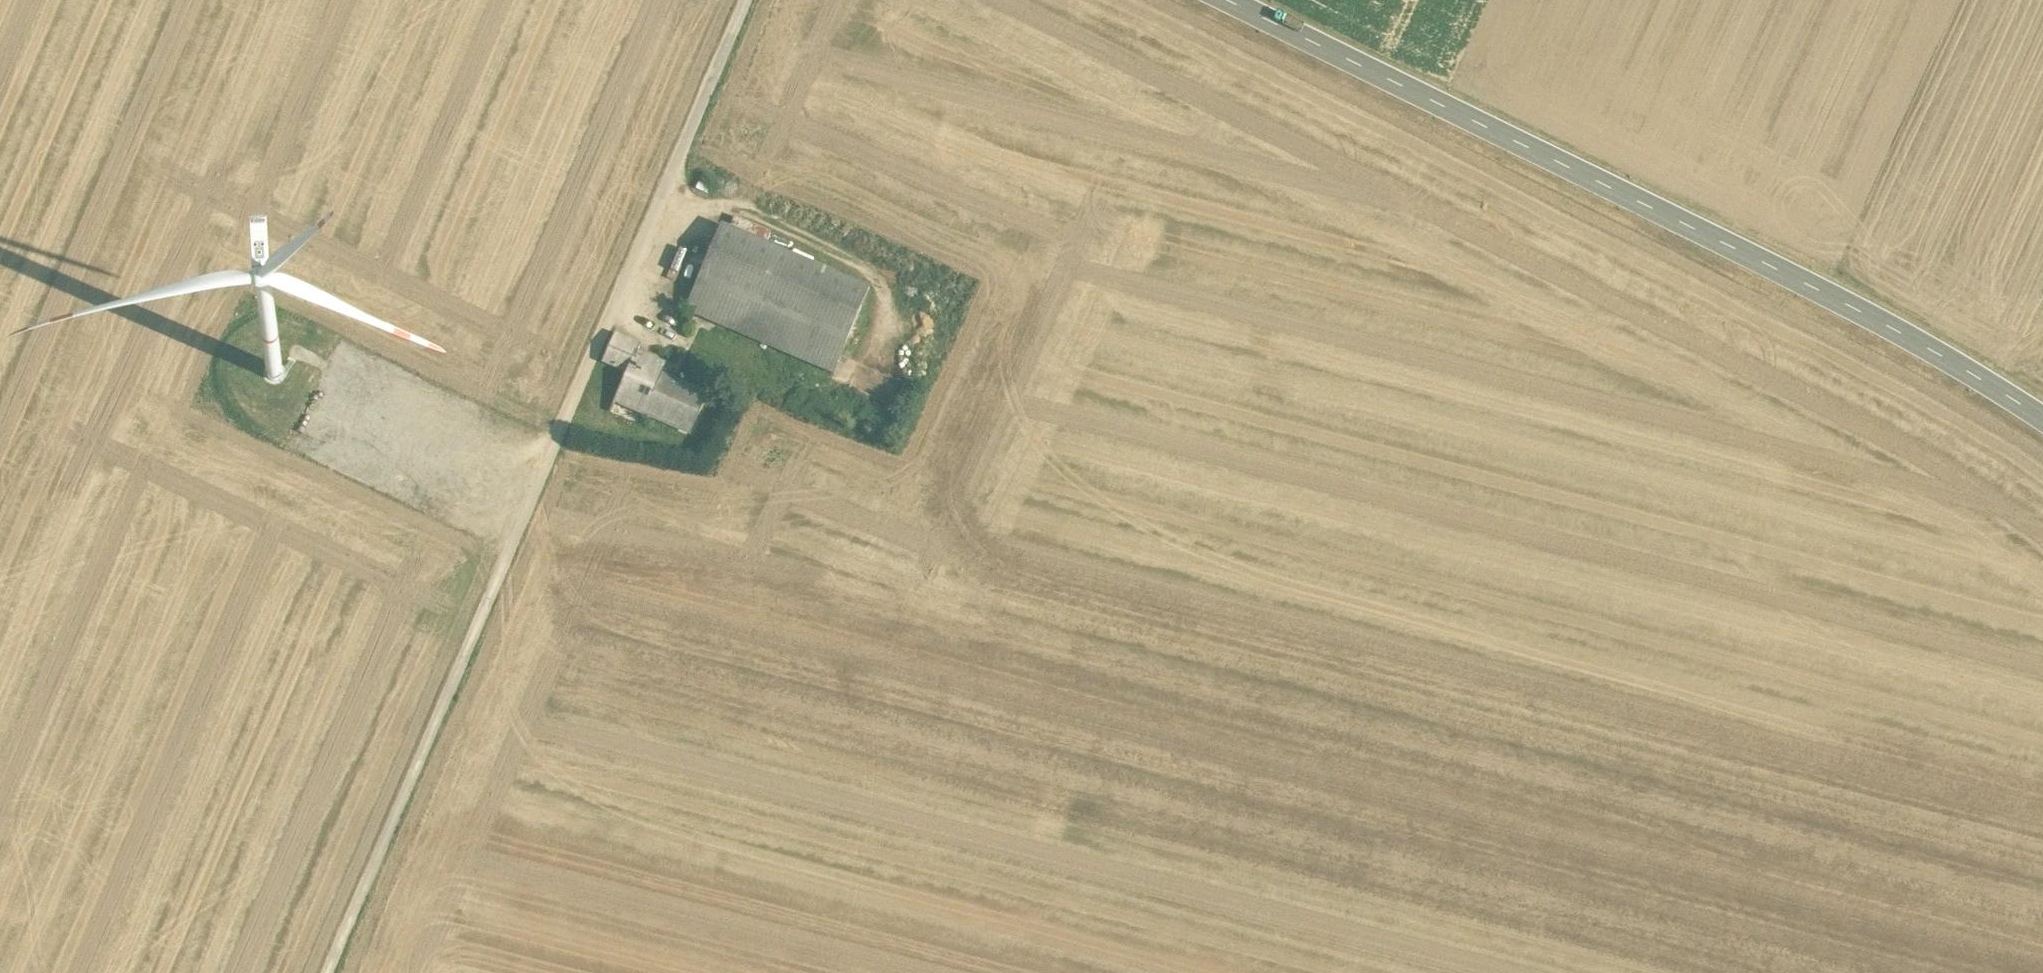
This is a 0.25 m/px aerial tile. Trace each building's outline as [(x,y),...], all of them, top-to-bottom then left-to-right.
[(735,240),(702,320),(853,383),(885,300),(735,240)] [(642,383),(630,416),(708,447),(724,405),(674,386),(677,374),(651,364),(656,352),(632,344),(620,375),(642,383)]
